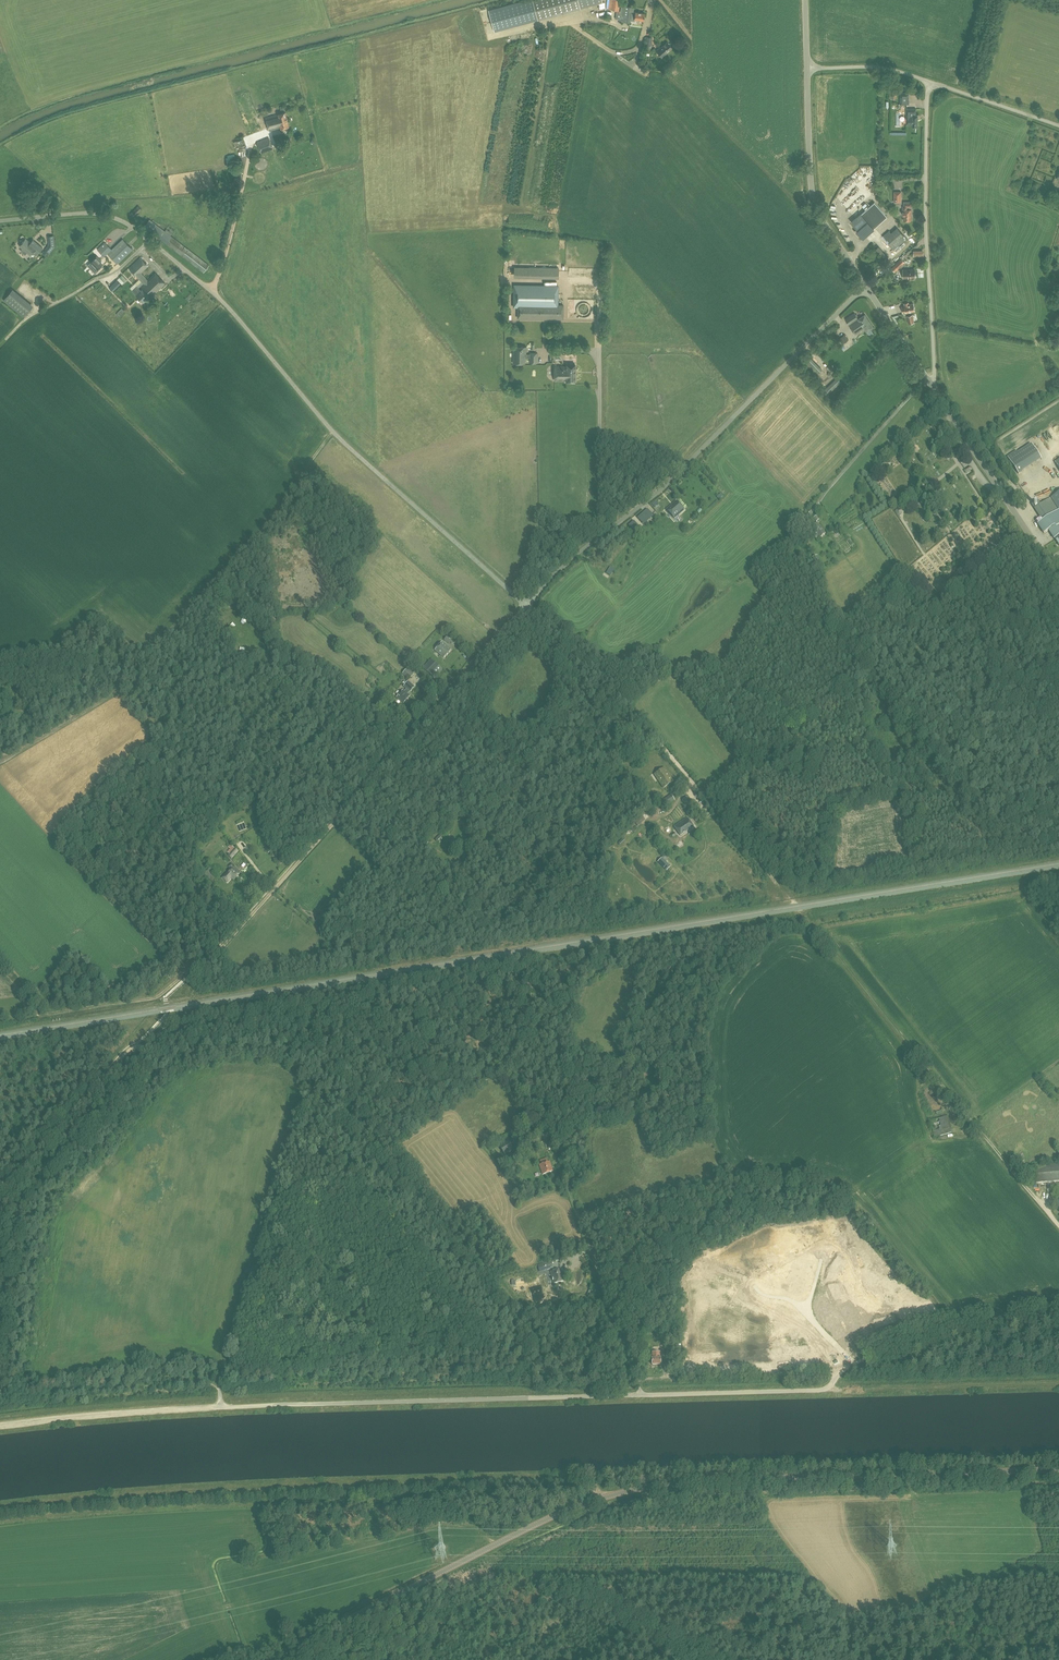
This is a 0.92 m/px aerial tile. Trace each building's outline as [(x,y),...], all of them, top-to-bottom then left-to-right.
[(538,20),(580,8),(603,2),(602,0),(532,0),(538,20)] [(619,11),(620,0),(609,0),(608,9),(619,11)] [(619,21),(631,22),(631,21),(635,21),(635,19),(644,21),(645,13),(635,12),(634,11),(634,7),(621,5),(620,13),(616,13),(615,19),(619,20),(619,21)] [(644,50),(650,51),(653,38),(647,37),(644,50)] [(657,50),(662,57),(666,54),(666,53),(672,48),(667,42),(661,48),(660,47),(657,50)] [(907,104),(909,104),(909,92),(900,92),(900,99),(900,104),(907,104)] [(913,127),(918,127),(918,115),(916,115),(916,109),(907,108),(906,125),(913,125),(913,127)] [(254,112),(247,113),(249,122),(257,121),(254,112)] [(266,117),(269,131),(280,128),(281,128),(289,126),(286,112),(266,117)] [(257,142),(261,154),(273,149),(269,137),(257,142)] [(236,150),(246,147),(243,138),(233,142),(236,150)] [(854,177),(858,182),(863,177),(859,173),(854,177)] [(857,231),(863,238),(874,229),(874,228),(887,217),(875,202),(861,214),(852,222),(858,229),(857,231)] [(904,215),(904,220),(912,220),(912,209),(907,209),(907,207),(912,207),(912,202),(903,202),(904,207),(903,207),(903,215),(904,215)] [(130,214),(133,217),(142,209),(138,206),(130,214)] [(907,240),(887,217),(874,228),(874,229),(879,235),(875,239),(889,255),(907,240)] [(55,247),(55,246),(54,235),(50,236),(48,236),(49,244),(49,245),(46,249),(49,252),(50,253),(55,247)] [(19,246),(30,255),(34,251),(38,253),(43,248),(33,239),(30,242),(26,238),(19,246)] [(108,254),(118,264),(133,249),(123,239),(112,249),(105,242),(97,249),(104,257),(108,254)] [(90,262),(97,269),(102,264),(100,262),(101,260),(97,256),(90,262)] [(140,257),(129,268),(144,284),(141,286),(142,287),(140,289),(137,286),(132,290),(144,302),(147,299),(148,299),(165,283),(155,273),(148,280),(145,276),(141,273),(149,266),(140,257)] [(891,268),(895,272),(905,262),(902,258),(891,268)] [(559,267),(514,267),(514,277),(558,278),(559,267)] [(903,270),(903,278),(915,278),(915,269),(903,270)] [(513,284),(513,307),(517,308),(517,318),(564,319),(564,304),(558,304),(559,285),(513,284)] [(4,300),(24,317),(33,306),(13,289),(4,300)] [(901,307),(903,313),(906,312),(906,313),(915,311),(913,303),(909,304),(908,302),(904,303),(905,306),(901,307)] [(845,319),(856,334),(865,328),(867,331),(874,327),(865,314),(858,318),(855,313),(845,319)] [(838,339),(843,344),(849,339),(844,334),(838,339)] [(527,351),(527,347),(513,346),(513,363),(525,363),(525,358),(529,358),(529,355),(525,355),(525,351),(527,351)] [(529,363),(538,363),(538,353),(529,353),(529,355),(529,358),(529,363)] [(816,370),(819,367),(810,360),(807,363),(816,370)] [(566,382),(575,382),(575,364),(566,364),(566,366),(554,366),(554,380),(566,380),(566,382)] [(821,392),(826,397),(842,382),(837,377),(821,392)] [(1031,442),(1009,457),(1019,473),(1042,458),(1031,442)] [(951,451),(954,455),(960,451),(957,447),(951,451)] [(1040,526),(1058,514),(1058,511),(1051,498),(1040,505),(1037,500),(1032,504),(1034,509),(1040,518),(1036,521),(1040,526)] [(666,509),(674,519),(684,510),(676,501),(666,509)] [(652,514),(651,513),(647,509),(644,512),(637,518),(642,523),(648,517),(652,514)] [(1058,546),(1058,514),(1040,526),(1044,533),(1049,530),(1058,546)] [(628,525),(634,531),(639,526),(633,520),(628,525)] [(810,531),(816,538),(819,536),(820,538),(826,533),(818,523),(812,527),(813,529),(810,531)] [(812,557),(815,566),(821,564),(817,555),(812,557)] [(606,573),(609,576),(614,569),(610,567),(606,573)] [(444,640),(449,645),(452,642),(447,637),(444,640)] [(435,650),(444,658),(451,650),(442,642),(435,650)] [(423,668),(435,679),(444,670),(431,659),(423,668)] [(397,697),(404,703),(410,696),(407,694),(410,692),(413,689),(415,687),(408,681),(403,686),(406,689),(404,691),(403,690),(397,697)] [(408,709),(415,704),(413,701),(406,706),(408,709)] [(655,775),(664,787),(672,782),(664,769),(655,775)] [(672,793),(677,797),(681,792),(676,788),(672,793)] [(662,801),(665,806),(674,800),(671,795),(662,801)] [(693,804),(686,797),(682,800),(688,808),(693,804)] [(642,816),(635,822),(638,826),(645,820),(642,816)] [(687,818),(674,826),(680,836),(693,827),(687,818)] [(228,855),(232,859),(238,851),(234,848),(232,846),(227,852),(229,854),(228,855)] [(666,870),(670,866),(661,858),(658,862),(666,870)] [(227,875),(234,881),(241,873),(234,866),(227,875)] [(198,870),(194,874),(197,879),(202,875),(198,870)] [(204,874),(213,883),(217,878),(208,870),(204,874)] [(499,1145),(505,1154),(513,1149),(507,1140),(499,1145)] [(539,1165),(543,1175),(553,1171),(549,1161),(548,1162),(546,1158),(540,1160),(541,1164),(539,1165)] [(1036,1183),(1058,1181),(1058,1164),(1035,1166),(1036,1183)] [(543,1264),(544,1271),(553,1268),(551,1261),(543,1264)] [(551,1272),(553,1283),(564,1281),(561,1269),(551,1272)] [(587,1295),(592,1297),(595,1291),(590,1289),(587,1295)] [(652,1358),(652,1365),(660,1364),(660,1357),(660,1353),(660,1352),(652,1352),(652,1358)]
